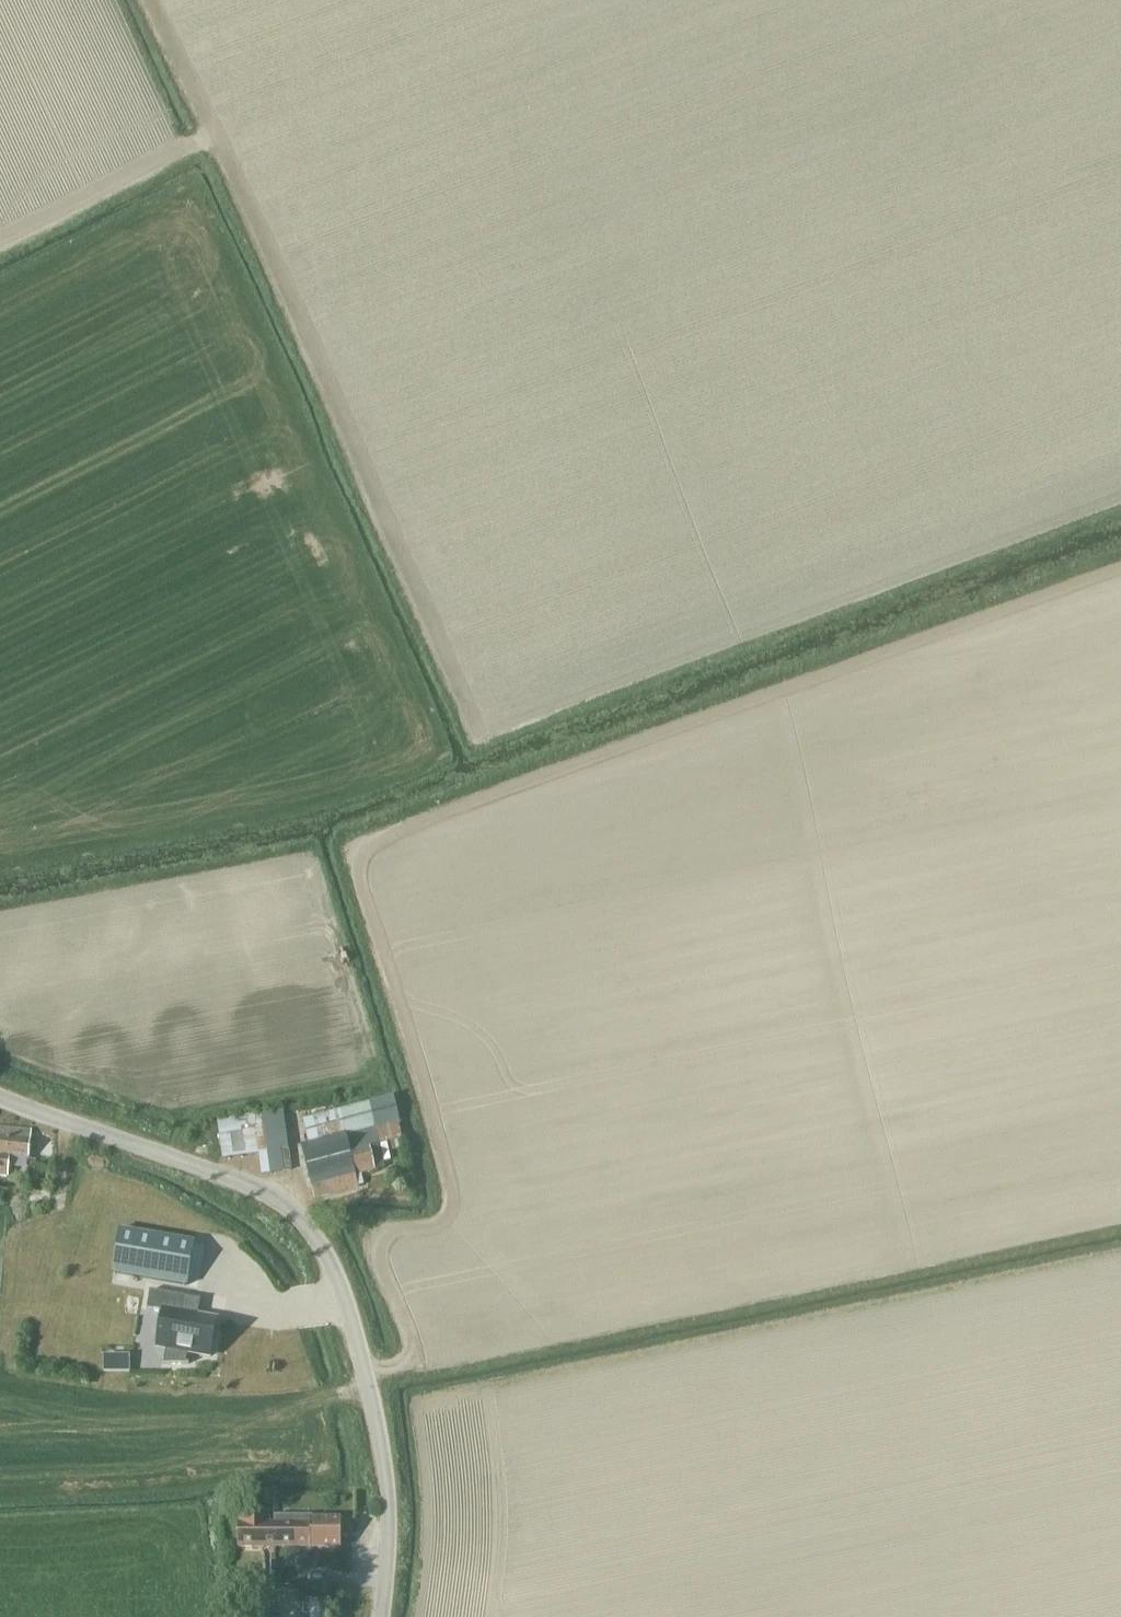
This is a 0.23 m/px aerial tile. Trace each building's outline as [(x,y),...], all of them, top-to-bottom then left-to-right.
[(357,1185),(363,1183),(360,1174),(384,1168),(378,1144),(402,1138),(391,1100),(339,1115),(338,1112),(303,1122),(309,1144),(300,1146),(315,1199),(358,1187),(357,1185)] [(216,1118),(219,1136),(221,1158),(258,1154),(261,1175),(290,1171),(283,1111),(216,1118)] [(9,1129),(0,1128),(0,1176),(6,1177),(7,1157),(9,1129)] [(9,1129),(7,1157),(27,1159),(30,1131),(9,1129)] [(193,1243),(120,1230),(113,1273),(186,1286),(193,1243)] [(149,1291),(146,1309),(162,1312),(155,1347),(165,1349),(163,1363),(160,1363),(160,1364),(188,1364),(188,1363),(185,1363),(186,1353),(209,1357),(216,1321),(181,1314),(184,1297),(149,1291)] [(107,1372),(132,1371),(131,1355),(106,1356),(107,1372)] [(274,1523),(273,1523),(268,1523),(268,1510),(240,1510),(240,1523),(238,1523),(238,1547),(273,1546),(274,1523)] [(274,1523),(273,1546),(310,1546),(310,1548),(340,1548),(340,1530),(351,1530),(351,1518),(311,1518),(311,1516),(273,1515),(273,1523),(274,1523)]
